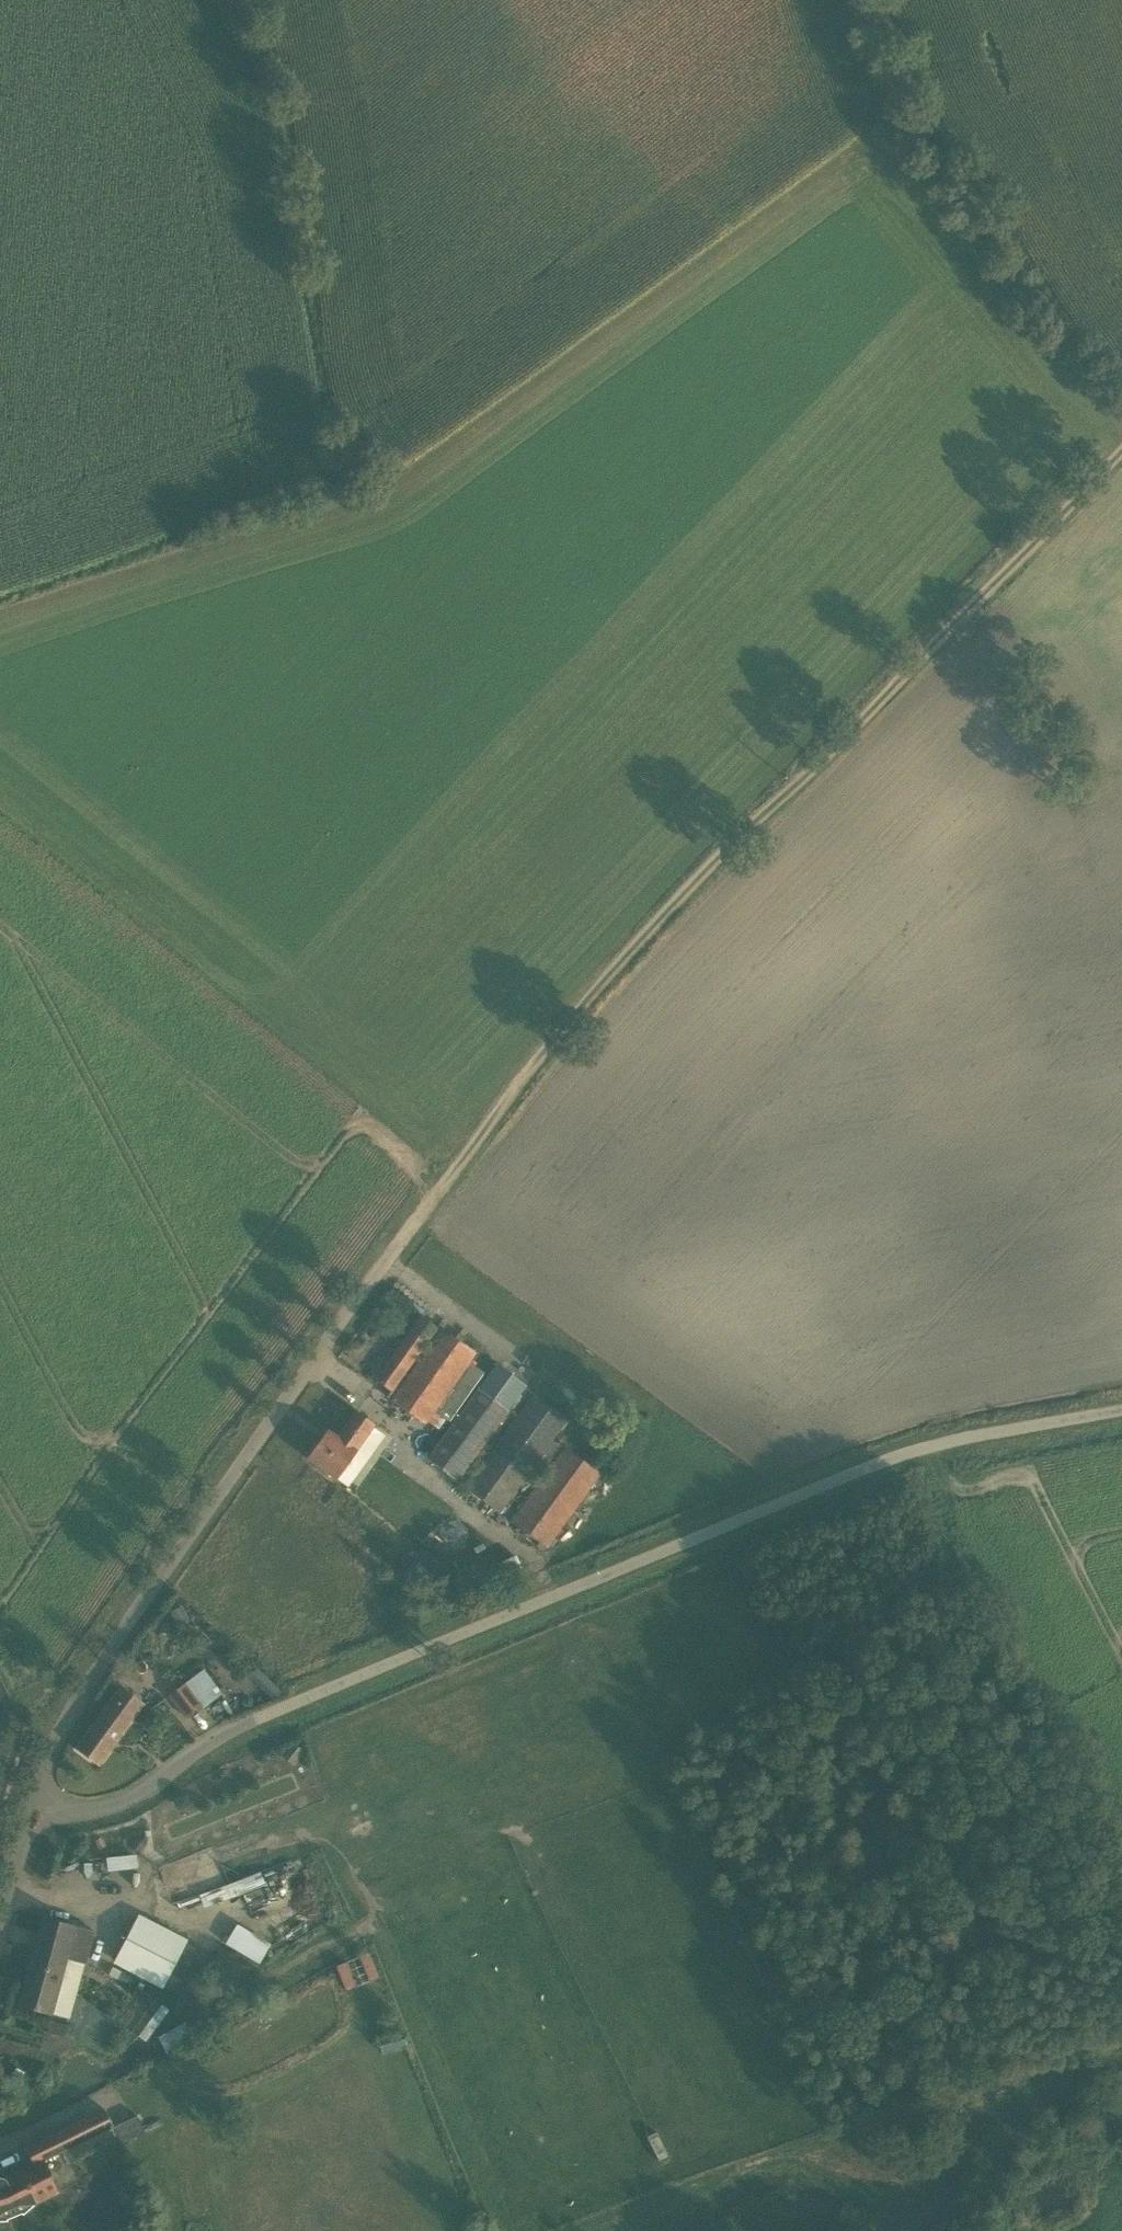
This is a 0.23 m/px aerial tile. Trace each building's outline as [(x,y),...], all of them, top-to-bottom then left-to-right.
[(391,1390),(436,1326),(422,1316),(376,1380),(391,1390)] [(483,1372),(468,1362),(475,1352),(462,1342),(465,1337),(459,1333),(455,1338),(443,1329),(392,1401),(424,1423),(426,1421),(438,1430),(446,1419),(449,1421),(483,1372)] [(494,1363),(477,1387),(425,1458),(455,1480),(507,1409),(519,1417),(534,1395),(516,1380),(517,1379),(494,1363)] [(534,1395),(519,1417),(467,1488),(500,1513),(568,1419),(534,1395)] [(427,1544),(451,1512),(379,1461),(366,1479),(347,1465),(357,1451),(356,1451),(375,1424),(356,1411),(337,1437),(327,1430),(307,1458),(337,1479),(356,1493),(427,1544)] [(547,1546),(600,1473),(566,1449),(513,1521),(547,1546)] [(202,1704),(186,1682),(169,1695),(185,1717),(202,1704)] [(144,1704),(121,1687),(76,1749),(99,1766),(144,1704)] [(85,1964),(94,1931),(43,1916),(18,2006),(52,2015),(67,1959),(85,1964)] [(193,2001),(205,1977),(215,1957),(185,1942),(137,1918),(115,1962),(193,2001)] [(227,1943),(263,1963),(275,1942),(239,1921),(227,1943)] [(374,1951),(340,1964),(349,1988),(384,1975),(374,1951)] [(166,2049),(198,2034),(191,2019),(159,2034),(166,2049)] [(21,2170),(5,2178),(0,2177),(0,2221),(6,2221),(8,2220),(7,2219),(22,2213),(23,2214),(24,2214),(37,2203),(36,2201),(59,2190),(44,2160),(67,2149),(67,2150),(113,2127),(114,2127),(105,2109),(25,2148),(34,2165),(21,2171),(21,2170)] [(118,2125),(126,2141),(148,2130),(141,2114),(118,2125)]
